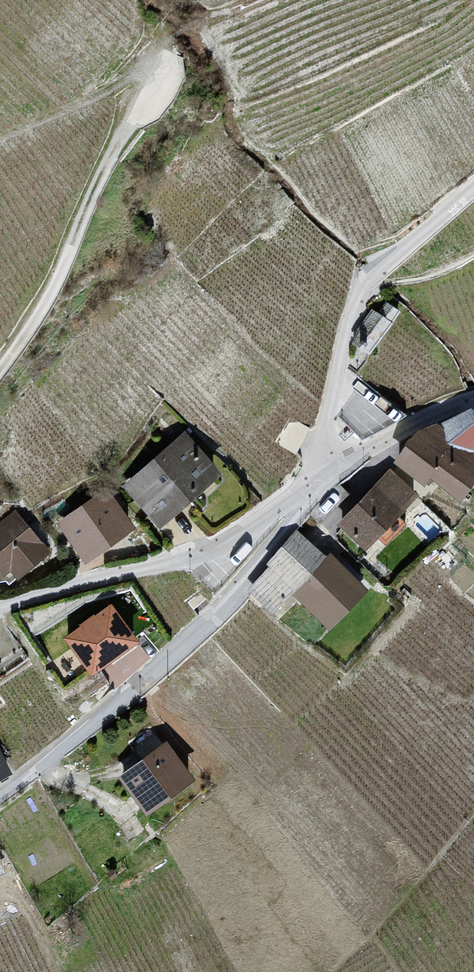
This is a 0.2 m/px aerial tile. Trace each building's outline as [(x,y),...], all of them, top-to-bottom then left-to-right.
[(380,363),(404,327),(385,315),(363,350),(380,363)] [(408,471),(459,505),(473,482),(473,453),(435,427),(408,471)] [(232,483),(193,440),(133,493),(171,537),(232,483)] [(428,507),(392,479),(348,534),(383,563),(428,507)] [(141,537),(113,498),(69,529),(97,568),(141,537)] [(22,520),(0,540),(0,582),(14,597),(57,557),(22,520)] [(379,598),(307,537),(271,578),(344,639),(379,598)] [(90,674),(140,643),(113,600),(63,631),(90,674)] [(0,745),(0,785),(16,776),(0,745)] [(203,788),(174,751),(129,785),(158,822),(203,788)] [(0,861),(0,880),(8,876),(0,861)]
